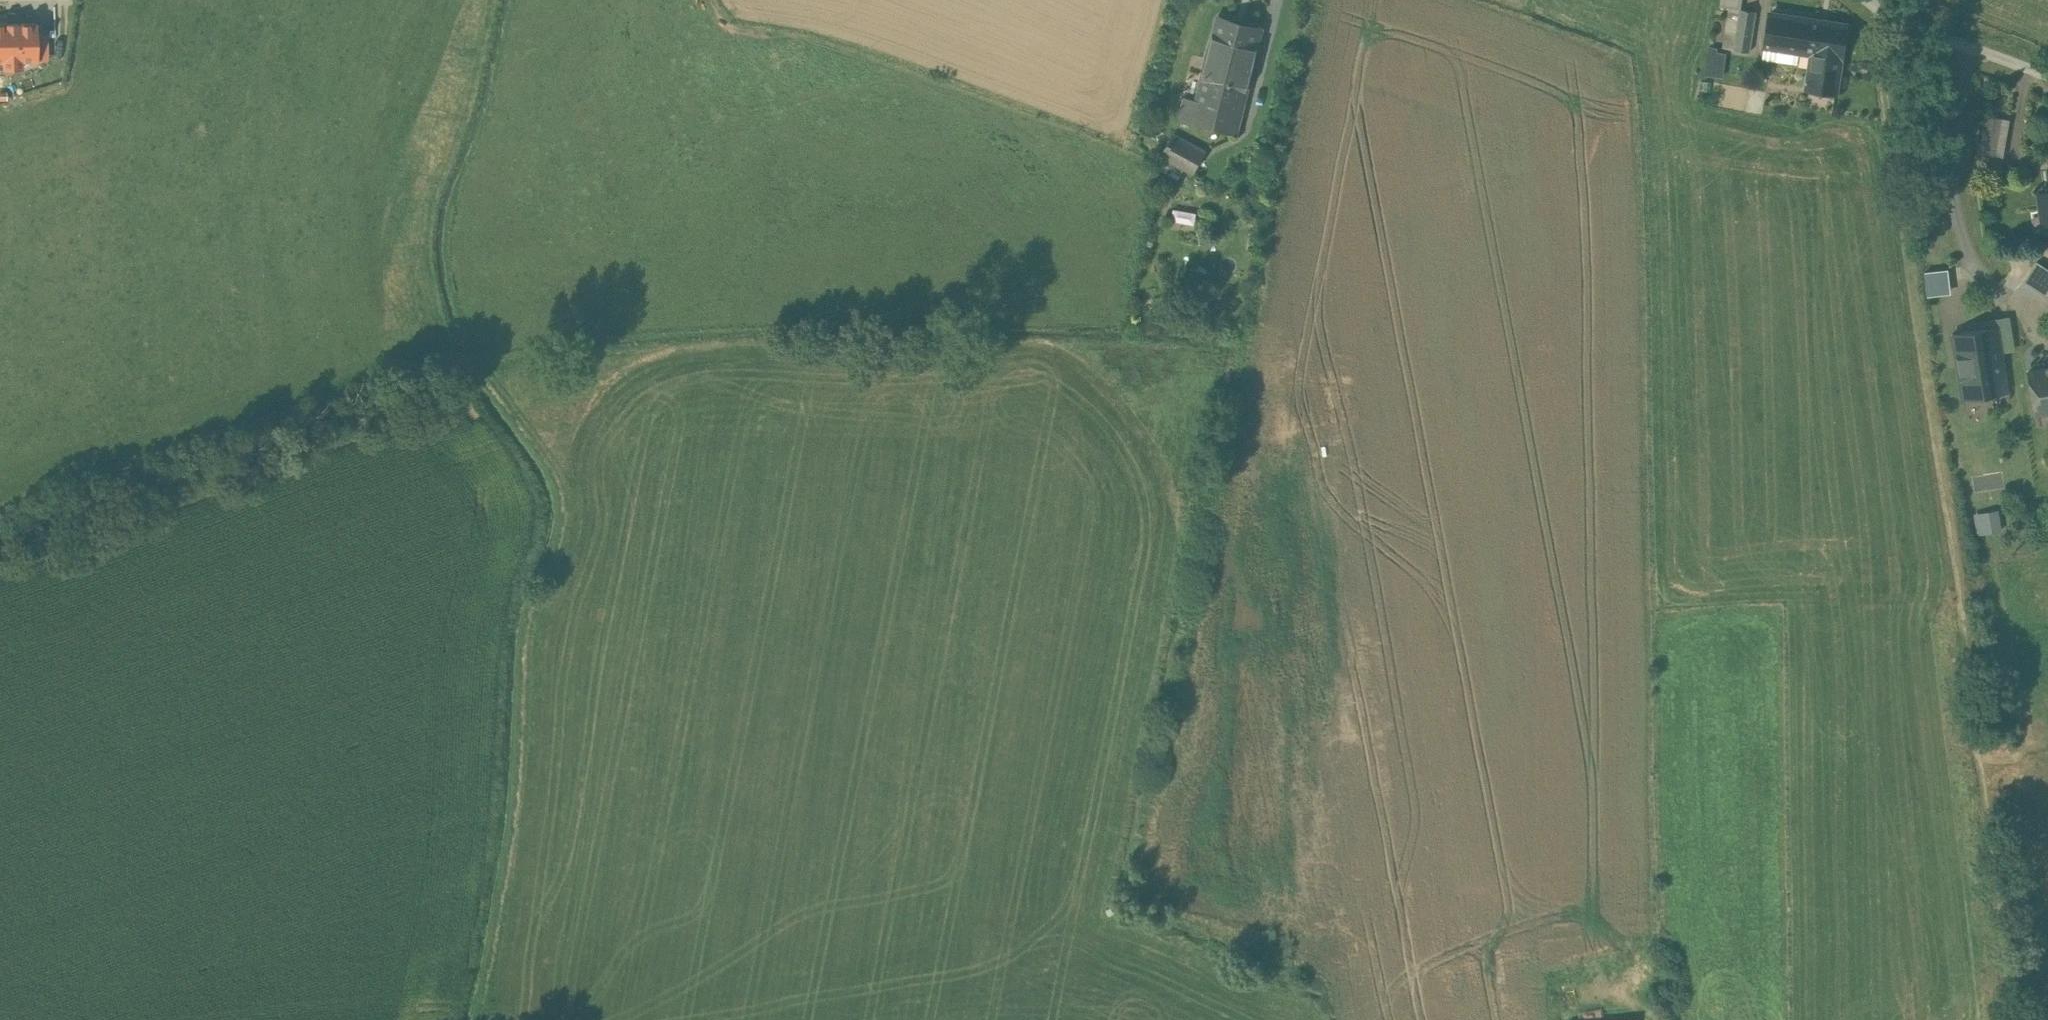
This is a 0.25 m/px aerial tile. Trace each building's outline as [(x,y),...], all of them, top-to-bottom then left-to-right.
[(1759,10),(1742,7),(1736,48),(1753,51),(1759,10)] [(1853,22),(1773,9),(1767,45),(1815,53),(1847,58),(1853,22)] [(1242,133),(1266,28),(1216,17),(1193,122),(1242,133)] [(0,23),(0,62),(34,62),(34,23),(0,23)] [(1727,54),(1710,51),(1706,74),(1723,77),(1727,54)] [(1841,93),(1847,58),(1815,53),(1809,88),(1841,93)] [(1980,153),(2005,155),(2009,116),(1983,114),(1980,153)] [(1205,149),(1175,133),(1162,157),(1193,173),(1205,149)] [(2035,192),(2041,234),(2047,233),(2047,190),(2035,192)] [(2047,294),(2047,269),(2032,259),(2021,277),(2047,294)] [(1994,325),(1952,331),(1962,401),(2004,395),(1994,325)] [(2026,370),(2033,416),(2047,413),(2047,367),(2026,370)] [(1977,533),(1999,529),(1995,507),(1973,511),(1977,533)]
